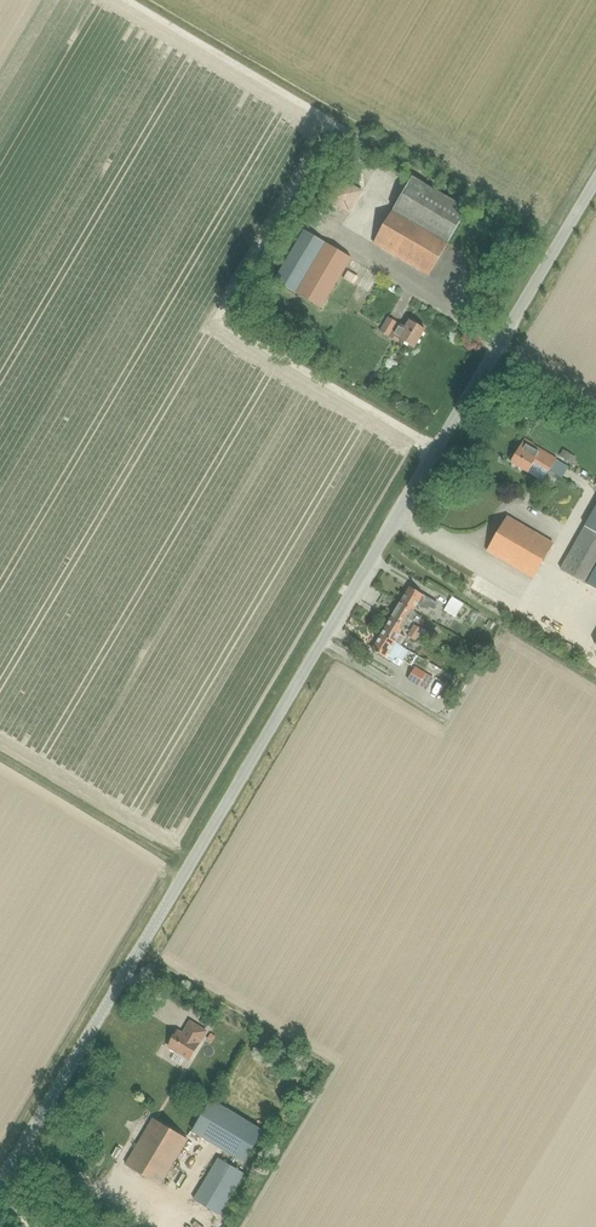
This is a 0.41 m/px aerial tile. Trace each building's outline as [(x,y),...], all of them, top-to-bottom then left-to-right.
[(341,178),(331,195),(328,200),(331,202),(348,212),(362,191),(341,178)] [(373,244),(428,276),(449,241),(448,241),(466,209),(412,178),(394,209),(393,209),(373,244)] [(350,258),(302,231),(273,281),(321,309),(350,258)] [(354,282),(358,275),(347,269),(343,276),(354,282)] [(424,329),(409,320),(405,327),(388,317),(379,332),(397,342),(399,339),(414,347),(424,329)] [(548,471),(556,459),(533,445),(533,444),(525,439),(519,447),(510,462),(527,473),(533,462),(548,471)] [(584,527),(595,534),(595,506),(584,527)] [(533,577),(553,543),(507,516),(486,551),(533,577)] [(560,570),(595,590),(595,534),(584,527),(560,570)] [(437,604),(410,587),(400,603),(413,611),(418,603),(425,607),(427,605),(434,609),(437,604)] [(455,617),(462,604),(451,598),(444,610),(455,617)] [(404,627),(413,611),(400,603),(391,619),(404,627)] [(400,634),(404,627),(391,619),(381,634),(402,647),(402,646),(400,645),(405,637),(400,634)] [(418,635),(421,629),(413,625),(410,630),(418,635)] [(414,641),(418,635),(410,630),(406,636),(414,641)] [(397,655),(402,647),(381,634),(372,650),(398,666),(403,659),(397,655)] [(407,680),(418,687),(418,686),(427,691),(434,679),(415,667),(407,680)] [(198,1044),(205,1032),(190,1022),(183,1034),(177,1031),(168,1047),(189,1060),(199,1044),(198,1044)] [(243,1163),(263,1131),(211,1099),(191,1131),(243,1163)] [(160,1185),(187,1139),(153,1119),(126,1165),(160,1185)] [(219,1215),(243,1173),(217,1158),(193,1199),(219,1215)]
